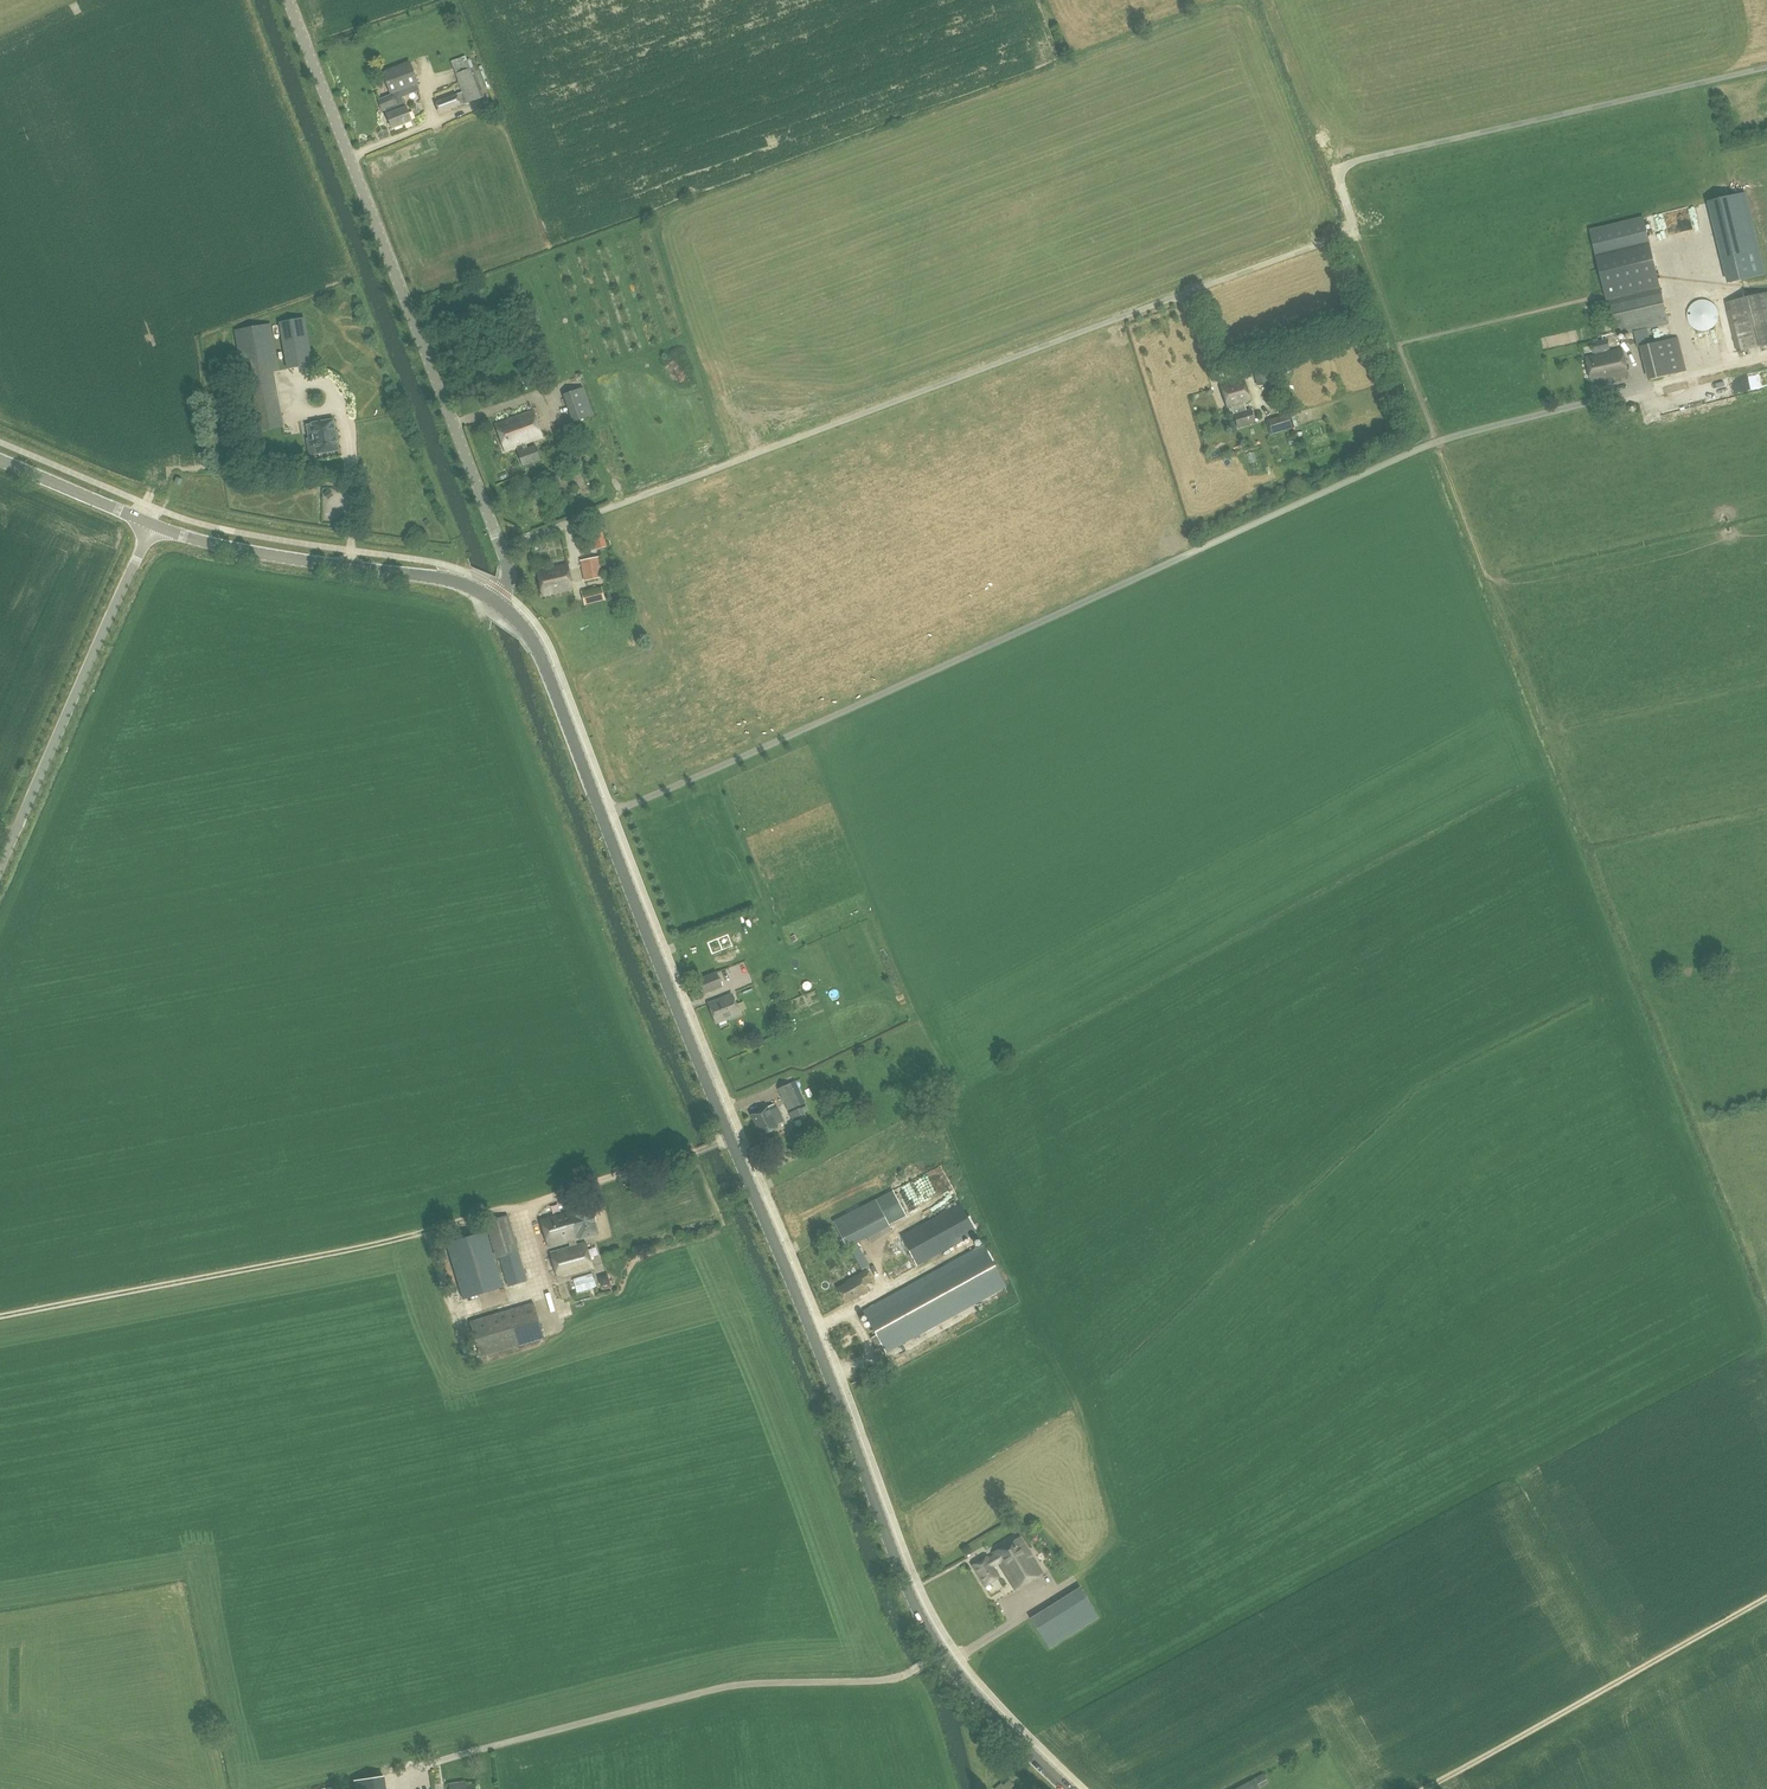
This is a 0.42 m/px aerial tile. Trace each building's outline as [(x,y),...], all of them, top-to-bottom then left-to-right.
[(386,113),(392,128),(412,121),(406,106),(405,106),(402,97),(411,93),(409,88),(417,85),(417,83),(418,83),(409,61),(382,71),(391,93),(392,93),(393,94),(378,100),(382,110),(385,109),(387,113),(386,113)] [(459,85),(462,92),(466,103),(481,97),(483,96),(482,93),(473,67),(470,68),(455,73),(457,79),(459,85)] [(466,103),(462,92),(456,94),(460,105),(466,103)] [(460,105),(456,94),(456,93),(435,101),(440,113),(460,105)] [(1605,297),(1658,284),(1642,218),(1589,231),(1605,297)] [(1759,250),(1724,259),(1730,282),(1764,273),(1759,250)] [(1605,297),(1615,336),(1635,331),(1638,347),(1642,346),(1650,344),(1646,328),(1668,323),(1658,284),(1605,297)] [(1737,350),(1766,343),(1766,292),(1726,302),(1737,350)] [(1713,303),(1710,301),(1708,300),(1705,300),(1702,299),(1699,300),(1696,301),(1693,303),(1691,305),(1689,308),(1688,311),(1687,313),(1687,316),(1688,320),(1690,324),(1693,327),(1695,328),(1696,329),(1700,330),(1703,330),(1707,329),(1710,328),(1713,326),(1715,324),(1717,321),(1718,318),(1718,316),(1718,313),(1717,311),(1716,308),(1715,305),(1713,303)] [(299,314),(275,319),(285,364),(309,358),(299,314)] [(256,429),(285,423),(272,367),(278,366),(268,321),(233,329),(256,429)] [(1642,346),(1650,380),(1686,370),(1677,337),(1650,344),(1642,346)] [(1607,339),(1591,343),(1593,353),(1595,352),(1599,351),(1610,349),(1607,339)] [(1628,374),(1621,348),(1600,354),(1599,351),(1595,352),(1596,355),(1586,357),(1593,384),(1599,382),(1600,386),(1611,384),(1615,383),(1614,378),(1628,374)] [(1256,384),(1271,380),(1265,360),(1251,365),(1256,384)] [(1221,386),(1223,393),(1227,407),(1230,406),(1233,414),(1237,427),(1255,422),(1251,408),(1246,410),(1243,402),(1249,400),(1248,393),(1243,379),(1221,386)] [(584,388),(566,394),(574,421),(592,415),(584,388)] [(516,447),(526,443),(543,437),(533,411),(496,425),(505,451),(516,447)] [(1268,420),(1272,434),(1292,428),(1288,415),(1268,420)] [(320,438),(323,454),(344,450),(338,420),(317,424),(317,425),(311,426),(314,440),(320,438)] [(527,447),(526,443),(516,447),(522,466),(541,459),(535,444),(527,447)] [(331,493),(330,502),(340,503),(340,497),(350,498),(351,488),(331,486),(330,493),(331,493)] [(601,524),(589,528),(596,549),(608,546),(601,524)] [(603,577),(599,556),(580,560),(584,581),(603,577)] [(543,595),(573,589),(567,564),(537,571),(543,595)] [(605,600),(601,586),(581,591),(585,605),(605,600)] [(723,950),(718,939),(708,943),(712,955),(723,950)] [(704,994),(722,987),(716,973),(699,980),(704,994)] [(736,1004),(732,994),(709,1003),(716,1022),(739,1013),(739,1012),(745,1009),(743,1002),(736,1005),(736,1004)] [(777,1089),(787,1111),(801,1105),(791,1083),(777,1089)] [(778,1128),(776,1124),(784,1121),(778,1106),(775,1107),(773,1104),(768,1107),(751,1115),(761,1136),(778,1128)] [(803,1114),(800,1108),(800,1107),(789,1113),(792,1119),(803,1114)] [(875,1198),(833,1220),(847,1248),(890,1226),(875,1198)] [(576,1239),(579,1238),(579,1239),(598,1234),(595,1221),(596,1221),(594,1215),(593,1215),(589,1202),(570,1208),(571,1209),(541,1218),(549,1247),(569,1241),(571,1247),(551,1253),(559,1279),(594,1268),(586,1242),(577,1245),(576,1239)] [(917,1266),(977,1232),(960,1202),(900,1235),(917,1266)] [(508,1286),(528,1280),(519,1249),(518,1250),(508,1215),(486,1222),(495,1253),(493,1253),(487,1231),(446,1243),(463,1299),(503,1287),(494,1257),(498,1256),(508,1286)] [(983,1243),(862,1310),(886,1353),(1007,1287),(983,1243)] [(872,1280),(867,1269),(848,1280),(848,1281),(837,1287),(846,1303),(868,1290),(865,1284),(872,1280)] [(592,1273),(573,1279),(577,1292),(597,1287),(592,1273)] [(480,1357),(545,1338),(534,1302),(469,1321),(480,1357)] [(996,1560),(1014,1590),(1043,1573),(1021,1535),(992,1553),(994,1558),(993,1559),(991,1555),(976,1563),(989,1584),(1003,1575),(995,1561),(996,1560)] [(1071,1591),(1091,1623),(1099,1617),(1080,1586),(1071,1591)] [(1261,1773),(1252,1778),(1233,1788),(1258,1788),(1267,1783),(1261,1773)] [(356,1788),(386,1788),(384,1775),(355,1780),(356,1788)] [(1007,1788),(1009,1788),(1014,1785),(1009,1779),(1003,1784),(1007,1788)]
